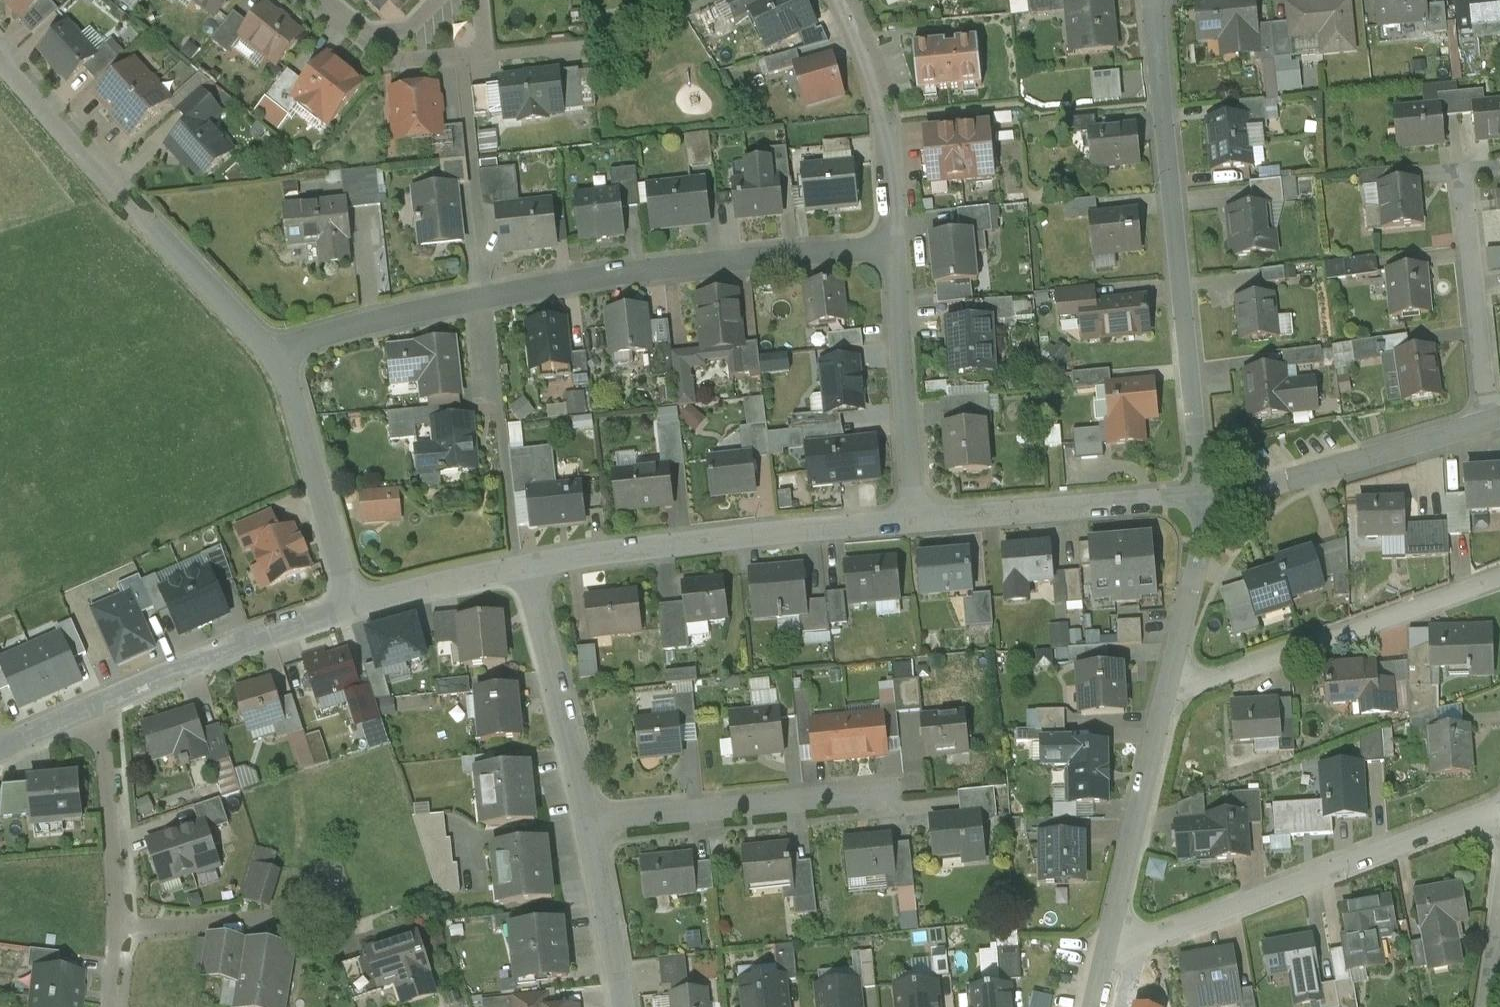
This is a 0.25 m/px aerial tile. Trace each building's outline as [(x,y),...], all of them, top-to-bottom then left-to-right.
[(22,19),(23,20),(45,0),(5,0),(22,19)] [(23,20),(22,19),(19,22),(33,37),(60,13),(48,0),(45,0),(23,20)] [(216,20),(232,0),(191,0),(216,20)] [(725,2),(736,23),(753,15),(750,9),(762,3),(760,0),(729,0),(725,2)] [(750,9),(753,15),(767,43),(783,35),(786,41),(816,26),(803,0),(768,0),(762,3),(750,9)] [(1029,18),(1065,14),(1063,0),(1028,0),(1029,18)] [(1199,3),(1202,41),(1230,38),(1232,54),(1255,52),(1255,56),(1257,56),(1254,28),(1251,0),(1230,0),(1199,3)] [(1379,29),(1426,24),(1427,24),(1426,8),(1425,0),(1376,0),(1379,29)] [(1460,32),(1471,31),(1471,32),(1499,29),(1499,0),(1456,0),(1460,32)] [(1350,1),(1288,7),(1289,24),(1291,39),(1292,39),(1294,59),(1355,53),(1350,1)] [(1105,3),(1069,7),(1072,37),(1081,37),(1082,54),(1115,50),(1112,28),(1108,29),(1105,3)] [(1445,6),(1426,8),(1427,24),(1426,24),(1427,36),(1448,34),(1445,6)] [(278,18),(266,9),(254,23),(242,39),(243,40),(257,51),(256,55),(264,61),(268,60),(278,68),(302,37),(289,27),(288,24),(280,18),(278,18)] [(234,16),(212,44),(224,53),(246,25),(234,16)] [(246,25),(224,53),(229,57),(243,40),(242,39),(254,23),(246,25)] [(1289,24),(1272,26),(1275,61),(1294,59),(1292,39),(1291,39),(1289,24)] [(1272,26),(1254,28),(1257,56),(1255,56),(1256,64),(1275,62),(1275,61),(1272,26)] [(68,28),(41,53),(69,83),(84,70),(96,59),(95,58),(83,44),(83,41),(74,30),(70,30),(68,28)] [(978,40),(913,47),(918,94),(982,88),(978,40)] [(107,47),(95,58),(96,59),(84,70),(96,84),(120,62),(107,47)] [(797,53),(765,62),(769,77),(796,70),(796,68),(801,67),(797,53)] [(333,58),(328,58),(306,87),(296,100),(300,104),(330,127),(363,87),(337,66),(337,65),(337,61),(333,58)] [(801,67),(796,68),(796,70),(807,107),(843,97),(832,58),(801,67)] [(170,104),(135,65),(98,98),(119,122),(118,123),(132,138),(170,104)] [(1097,73),(1098,103),(1128,101),(1126,71),(1097,73)] [(289,73),(265,103),(287,121),(300,104),(296,100),(306,87),(289,73)] [(580,73),(559,75),(563,115),(584,113),(580,73)] [(525,80),(502,83),(503,88),(506,118),(521,117),(522,125),(547,122),(546,118),(563,116),(563,115),(559,75),(559,74),(525,78),(525,80)] [(503,88),(471,92),(475,122),(506,118),(503,88)] [(437,89),(393,94),(396,120),(395,120),(392,124),(393,135),(397,138),(398,137),(399,145),(439,141),(442,140),(442,131),(440,116),(442,116),(441,102),(438,102),(437,89)] [(224,117),(202,93),(178,113),(192,128),(201,120),(210,130),(224,117)] [(1484,93),(1458,95),(1459,118),(1475,117),(1474,107),(1485,106),(1484,93)] [(1458,95),(1438,97),(1439,108),(1440,108),(1441,120),(1459,118),(1458,95)] [(1264,102),(1240,104),(1242,119),(1248,118),(1249,133),(1267,131),(1264,102)] [(1474,107),(1475,117),(1477,143),(1499,141),(1499,105),(1485,106),(1474,107)] [(1439,108),(1394,113),(1398,150),(1443,146),(1441,120),(1440,108),(1439,108)] [(1096,118),(1065,121),(1066,136),(1089,134),(1089,133),(1097,132),(1096,118)] [(1242,119),(1208,122),(1213,173),(1252,169),(1252,168),(1250,168),(1246,133),(1249,133),(1248,118),(1242,119)] [(210,130),(201,120),(192,128),(169,149),(188,170),(190,170),(192,168),(201,179),(207,179),(233,156),(210,130)] [(989,128),(925,135),(931,187),(994,180),(989,128)] [(1097,132),(1089,133),(1089,134),(1093,171),(1140,166),(1137,128),(1135,128),(1135,130),(1110,132),(1110,131),(1097,132)] [(463,129),(442,131),(442,140),(439,141),(441,166),(467,163),(463,129)] [(709,136),(686,139),(689,171),(713,168),(709,136)] [(850,142),(823,145),(825,158),(851,156),(850,142)] [(787,150),(761,152),(764,182),(779,181),(779,183),(791,182),(787,150)] [(467,163),(441,166),(444,191),(458,190),(457,186),(469,184),(467,163)] [(854,166),(802,171),(806,215),(858,210),(854,166)] [(516,171),(480,175),(483,202),(499,200),(500,212),(521,210),(516,171)] [(1390,171),(1359,174),(1360,190),(1380,188),(1380,187),(1392,186),(1390,171)] [(377,172),(342,176),(342,177),(349,177),(353,211),(381,208),(377,172)] [(637,172),(612,175),(614,194),(621,194),(623,212),(641,209),(637,172)] [(764,182),(735,185),(738,221),(782,217),(779,183),(779,181),(764,182)] [(1282,182),(1250,185),(1252,200),(1283,197),(1282,182)] [(1392,186),(1380,187),(1380,188),(1382,212),(1367,214),(1368,232),(1384,230),(1422,226),(1418,183),(1392,186)] [(701,186),(656,191),(658,206),(655,207),(658,231),(705,226),(701,186)] [(444,191),(415,194),(415,195),(417,195),(421,225),(413,226),(413,229),(419,229),(421,250),(464,245),(464,244),(462,244),(460,219),(461,219),(458,190),(444,191)] [(614,194),(575,199),(580,245),(626,239),(623,212),(621,194),(614,194)] [(1096,201),(1063,204),(1065,222),(1090,220),(1090,219),(1098,218),(1096,201)] [(346,206),(287,212),(291,248),(321,245),(324,266),(348,264),(346,243),(349,242),(346,206)] [(500,212),(498,212),(503,256),(557,250),(552,206),(521,210),(500,212)] [(1265,208),(1229,212),(1234,260),(1276,255),(1274,235),(1268,236),(1265,210),(1266,209),(1265,208)] [(990,209),(958,212),(960,236),(973,234),(973,236),(985,235),(992,234),(990,209)] [(1098,218),(1090,219),(1090,220),(1094,257),(1141,253),(1137,214),(1098,218)] [(960,236),(930,239),(935,287),(936,287),(938,307),(973,303),(971,284),(978,283),(975,256),(987,255),(985,235),(973,236),(973,234),(960,236)] [(1376,259),(1344,263),(1346,280),(1378,276),(1376,259)] [(1426,269),(1388,273),(1392,319),(1430,315),(1426,269)] [(1284,270),(1262,272),(1264,286),(1286,283),(1284,270)] [(841,285),(807,288),(811,326),(845,323),(841,285)] [(1093,289),(1057,293),(1060,320),(1082,317),(1081,306),(1095,305),(1093,289)] [(737,296),(699,300),(704,354),(730,351),(743,350),(742,347),(737,296)] [(1273,297),(1238,300),(1242,343),(1277,339),(1273,297)] [(1095,305),(1081,306),(1082,317),(1085,342),(1150,335),(1146,300),(1095,305)] [(1013,301),(980,303),(981,322),(991,322),(991,323),(1014,322),(1013,301)] [(646,311),(608,315),(613,359),(651,355),(646,311)] [(981,322),(948,324),(951,378),(994,375),(991,323),(991,322),(981,322)] [(566,323),(528,327),(530,344),(536,343),(538,368),(539,374),(540,384),(573,381),(571,365),(570,358),(567,358),(564,325),(566,325),(566,323)] [(846,335),(829,337),(830,352),(864,348),(862,333),(846,335)] [(828,335),(817,336),(819,352),(815,352),(815,353),(830,352),(829,337),(828,335)] [(1383,340),(1352,345),(1355,365),(1386,360),(1383,340)] [(454,343),(419,347),(419,350),(390,353),(394,387),(423,384),(425,402),(430,402),(441,401),(460,399),(454,343)] [(536,343),(530,344),(527,344),(530,373),(534,373),(534,374),(539,374),(538,368),(536,343)] [(758,345),(742,347),(743,350),(730,351),(733,378),(761,375),(758,345)] [(672,346),(656,348),(659,380),(675,378),(673,357),(672,346)] [(1321,349),(1289,353),(1290,369),(1323,366),(1321,349)] [(1433,349),(1397,354),(1404,404),(1440,398),(1433,349)] [(688,355),(673,357),(675,378),(678,410),(696,408),(693,381),(691,381),(690,370),(688,355)] [(586,356),(570,358),(571,365),(573,381),(574,390),(590,388),(586,356)] [(795,374),(794,356),(766,358),(767,376),(795,374)] [(859,362),(821,366),(824,399),(828,398),(829,414),(826,415),(826,416),(840,415),(864,412),(859,362)] [(1284,368),(1245,373),(1246,374),(1247,374),(1249,397),(1248,397),(1250,421),(1272,419),(1271,417),(1289,416),(1289,414),(1318,412),(1315,383),(1286,385),(1284,368)] [(1110,372),(1073,376),(1074,392),(1107,389),(1107,388),(1111,388),(1110,372)] [(1111,388),(1107,388),(1107,389),(1110,422),(1108,422),(1111,448),(1144,445),(1142,421),(1158,419),(1154,384),(1111,388)] [(589,394),(570,395),(572,416),(590,415),(589,394)] [(989,397),(945,401),(947,430),(977,427),(977,416),(991,415),(989,397)] [(441,401),(430,402),(431,412),(442,411),(441,401)] [(415,414),(389,416),(392,444),(417,441),(415,414)] [(826,416),(826,415),(815,416),(817,430),(835,429),(842,428),(840,415),(826,416)] [(472,421),(436,424),(437,442),(441,441),(443,454),(419,457),(418,453),(417,453),(419,477),(440,475),(441,477),(477,473),(472,421)] [(680,425),(663,427),(667,464),(684,462),(680,425)] [(767,427),(740,430),(743,458),(752,457),(753,461),(771,459),(767,427)] [(947,430),(946,430),(947,446),(946,448),(945,451),(945,453),(946,455),(948,457),(950,475),(989,472),(989,470),(984,471),(980,427),(977,427),(947,430)] [(817,430),(802,432),(803,450),(808,449),(807,448),(837,444),(835,429),(817,430)] [(1061,429),(1044,431),(1046,450),(1062,448),(1061,429)] [(1101,431),(1074,433),(1076,462),(1104,460),(1101,431)] [(878,440),(858,442),(862,484),(883,481),(878,440)] [(837,444),(807,448),(808,449),(813,449),(815,463),(809,464),(812,489),(862,484),(858,442),(837,444)] [(553,450),(511,454),(512,463),(532,460),(536,492),(558,490),(553,450)] [(743,458),(709,462),(713,499),(756,495),(753,461),(752,457),(743,458)] [(532,460),(512,463),(516,498),(529,497),(529,493),(536,492),(532,460)] [(668,469),(618,474),(622,513),(672,508),(668,469)] [(1466,473),(1468,514),(1499,512),(1499,471),(1466,473)] [(536,492),(529,493),(529,497),(533,531),(586,525),(582,487),(558,490),(536,492)] [(391,497),(362,500),(364,526),(386,524),(386,518),(393,518),(391,497)] [(1461,537),(1459,497),(1446,497),(1447,525),(1448,538),(1461,537)] [(1403,503),(1358,505),(1359,540),(1404,538),(1403,503)] [(253,548),(280,537),(272,518),(239,532),(248,553),(254,550),(253,548)] [(1447,525),(1416,526),(1418,559),(1449,558),(1448,538),(1447,525)] [(280,537),(253,548),(254,550),(271,589),(311,571),(305,557),(307,557),(302,544),(300,544),(294,531),(280,537)] [(1152,540),(1090,545),(1092,572),(1095,600),(1113,599),(1113,605),(1139,603),(1138,597),(1156,595),(1152,540)] [(1090,545),(1078,546),(1081,573),(1092,572),(1090,545)] [(1051,549),(1004,552),(1006,587),(1006,588),(1008,604),(1027,602),(1026,586),(1054,583),(1052,565),(1050,565),(1049,550),(1051,550),(1051,549)] [(210,573),(218,591),(235,584),(223,550),(202,559),(209,573),(210,573)] [(1324,591),(1312,552),(1276,564),(1278,571),(1279,571),(1291,609),(1289,602),(1324,591)] [(969,555),(919,559),(923,598),(949,596),(948,594),(964,593),(972,592),(969,555)] [(895,561),(847,565),(851,606),(899,602),(895,561)] [(802,569),(752,574),(756,622),(780,620),(781,625),(784,624),(783,620),(785,619),(785,617),(799,616),(806,616),(806,607),(802,569)] [(1278,571),(1244,582),(1251,606),(1252,606),(1256,620),(1257,620),(1291,609),(1279,571),(1278,571)] [(209,573),(186,583),(207,630),(214,627),(213,625),(230,617),(218,591),(210,573),(209,573)] [(1081,573),(1065,574),(1067,606),(1083,605),(1081,573)] [(1349,576),(1334,576),(1334,599),(1349,599),(1349,576)] [(130,596),(140,618),(155,611),(143,585),(141,579),(118,589),(123,600),(130,596)] [(158,618),(170,612),(162,594),(163,593),(157,579),(143,585),(155,611),(158,618)] [(724,581),(683,586),(686,610),(688,628),(729,623),(724,581)] [(182,638),(199,630),(200,633),(207,630),(186,583),(163,593),(162,594),(170,612),(182,638)] [(991,596),(972,597),(972,592),(964,593),(966,630),(994,628),(991,596)] [(844,594),(825,596),(826,605),(828,605),(830,628),(848,626),(844,594)] [(638,595),(587,601),(592,641),(642,635),(638,595)] [(94,612),(119,669),(155,653),(140,618),(130,596),(123,600),(94,612)] [(826,605),(806,607),(806,616),(799,616),(801,639),(831,637),(830,628),(828,605),(826,605)] [(1251,606),(1227,614),(1235,640),(1261,632),(1257,620),(1256,620),(1252,606),(1251,606)] [(686,610),(659,613),(664,654),(691,652),(688,628),(686,610)] [(473,615),(434,619),(437,649),(439,649),(438,642),(463,639),(476,638),(474,621),(473,615)] [(502,619),(474,621),(476,638),(463,639),(464,649),(467,649),(469,669),(465,669),(465,670),(507,666),(502,619)] [(1141,622),(1117,624),(1118,648),(1142,646),(1141,622)] [(416,624),(370,636),(378,667),(380,675),(384,674),(426,662),(416,624)] [(62,639),(73,664),(88,658),(73,625),(57,632),(61,640),(62,639)] [(1073,648),(1073,625),(1054,626),(1055,649),(1073,648)] [(715,626),(694,628),(695,642),(715,641),(715,626)] [(1470,631),(1470,630),(1454,631),(1454,635),(1431,636),(1431,631),(1430,632),(1430,656),(1431,671),(1432,670),(1449,670),(1449,669),(1468,668),(1468,674),(1470,674),(1470,677),(1491,676),(1489,631),(1470,631)] [(32,652),(52,698),(82,685),(73,664),(62,639),(61,640),(32,652)] [(1101,649),(1069,651),(1070,666),(1079,666),(1080,670),(1102,669),(1101,649)] [(22,711),(52,698),(32,652),(3,665),(2,666),(13,691),(22,711)] [(595,652),(579,653),(582,681),(598,680),(595,652)] [(328,662),(326,654),(305,660),(312,681),(309,685),(311,692),(316,693),(318,702),(359,689),(348,655),(328,662)] [(1430,656),(1407,657),(1410,722),(1437,713),(1439,712),(1439,707),(1433,707),(1432,670),(1431,671),(1430,656)] [(13,691),(2,666),(3,665),(0,658),(0,696),(13,691)] [(1373,665),(1344,667),(1344,666),(1325,667),(1328,708),(1351,706),(1350,702),(1376,700),(1378,700),(1377,686),(1375,663),(1373,664),(1373,665)] [(914,666),(898,668),(900,679),(916,678),(914,666)] [(392,702),(384,674),(380,675),(378,667),(366,670),(372,691),(376,704),(392,702)] [(1080,670),(1079,671),(1082,718),(1124,716),(1122,668),(1102,669),(1080,670)] [(793,675),(776,677),(779,713),(780,713),(781,722),(797,720),(797,715),(793,675)] [(470,682),(438,685),(440,701),(471,698),(470,682)] [(920,682),(894,684),(896,705),(897,716),(923,713),(920,682)] [(271,685),(258,689),(254,687),(241,691),(239,695),(242,707),(240,711),(244,721),(247,723),(250,730),(264,725),(265,729),(274,726),(283,723),(278,705),(271,685)] [(1391,685),(1377,686),(1378,700),(1376,700),(1378,717),(1394,716),(1391,685)] [(372,691),(355,697),(365,729),(383,724),(376,704),(372,691)] [(517,691),(477,695),(480,725),(475,726),(477,746),(522,741),(517,691)] [(694,697),(675,698),(677,721),(679,720),(680,730),(697,728),(694,697)] [(293,700),(278,705),(283,723),(274,726),(279,743),(293,738),(305,735),(293,700)] [(1277,702),(1233,706),(1236,745),(1255,743),(1254,740),(1278,738),(1280,738),(1279,723),(1277,702)] [(896,705),(881,707),(882,717),(883,717),(887,756),(901,755),(897,716),(896,705)] [(779,713),(730,718),(735,760),(785,755),(781,722),(780,713),(779,713)] [(1065,731),(1065,713),(1037,713),(1037,732),(1065,731)] [(1437,713),(1410,722),(1411,745),(1431,744),(1430,731),(1438,730),(1437,713)] [(812,714),(797,715),(797,720),(801,765),(815,764),(811,725),(813,724),(812,714)] [(194,715),(146,730),(156,761),(178,754),(182,766),(177,768),(179,772),(191,768),(190,766),(207,761),(208,760),(201,736),(194,715)] [(965,715),(922,720),(926,760),(969,755),(965,715)] [(882,717),(847,721),(851,760),(853,760),(855,761),(867,760),(868,758),(887,756),(883,717),(882,717)] [(677,721),(637,725),(641,762),(683,757),(680,730),(679,720),(677,721)] [(813,724),(811,725),(815,764),(834,762),(836,763),(847,762),(849,760),(851,760),(847,721),(813,724)] [(1293,723),(1279,723),(1280,738),(1278,738),(1280,755),(1295,754),(1293,723)] [(1438,730),(1430,731),(1431,744),(1433,778),(1471,775),(1468,728),(1438,730)] [(221,729),(201,736),(208,760),(207,761),(210,769),(231,762),(221,729)] [(1065,743),(1065,731),(1037,732),(1017,733),(1017,745),(1042,744),(1065,743)] [(1382,733),(1366,738),(1368,765),(1384,764),(1382,733)] [(305,735),(293,738),(304,774),(316,771),(305,735)] [(1107,772),(1106,746),(1073,747),(1072,743),(1065,743),(1042,744),(1043,768),(1072,768),(1072,773),(1066,773),(1066,807),(1108,806),(1107,785),(1109,785),(1109,772),(1107,772)] [(495,759),(463,762),(464,776),(478,775),(478,774),(496,772),(495,759)] [(1362,765),(1321,767),(1324,821),(1366,818),(1365,799),(1364,799),(1362,765)] [(496,772),(478,774),(478,775),(484,829),(535,823),(530,768),(496,772)] [(79,779),(30,783),(31,791),(33,819),(34,828),(83,824),(79,779)] [(0,794),(0,822),(33,819),(31,791),(0,794)] [(995,791),(958,794),(960,812),(996,808),(995,791)] [(1260,794),(1235,795),(1235,796),(1226,796),(1228,816),(1244,815),(1245,827),(1262,826),(1260,794)] [(1204,797),(1178,807),(1179,826),(1206,824),(1204,797)] [(221,802),(195,811),(201,829),(206,827),(209,835),(230,828),(221,802)] [(1228,816),(1209,817),(1209,824),(1211,857),(1212,862),(1248,860),(1245,827),(1244,815),(1228,816)] [(980,816),(932,821),(936,860),(964,857),(964,864),(985,862),(980,816)] [(445,818),(414,820),(422,846),(452,843),(452,842),(448,843),(445,818)] [(1056,837),(1056,822),(1025,822),(1025,839),(1041,839),(1041,838),(1056,837)] [(1179,826),(1177,826),(1179,859),(1211,857),(1209,824),(1206,824),(1179,826)] [(201,829),(186,834),(183,833),(178,835),(177,837),(149,846),(162,885),(196,874),(200,876),(215,871),(217,867),(219,866),(209,835),(206,827),(201,829)] [(1056,837),(1041,838),(1041,839),(1042,887),(1067,886),(1067,885),(1084,885),(1083,837),(1056,837)] [(891,838),(845,843),(849,881),(894,876),(895,876),(892,847),(891,838)] [(452,843),(422,846),(438,897),(461,894),(458,867),(454,868),(452,843)] [(546,844),(494,849),(500,906),(552,900),(546,844)] [(910,845),(892,847),(895,876),(894,876),(895,892),(915,890),(910,845)] [(790,848),(746,853),(747,869),(745,869),(747,889),(792,884),(793,884),(792,870),(790,848)] [(277,857),(258,851),(254,865),(273,871),(277,857)] [(692,858),(643,863),(646,899),(696,894),(693,866),(692,858)] [(1153,861),(1151,878),(1169,880),(1171,863),(1153,861)] [(711,864),(693,866),(696,894),(714,892),(711,864)] [(273,871),(254,865),(243,902),(262,908),(273,871)] [(812,868),(792,870),(793,884),(792,884),(796,919),(817,917),(812,868)] [(1462,887),(1414,895),(1420,930),(1423,930),(1425,942),(1430,969),(1431,974),(1461,968),(1454,924),(1468,922),(1462,887)] [(1391,899),(1341,908),(1348,949),(1345,950),(1349,973),(1366,970),(1366,972),(1383,970),(1383,968),(1382,968),(1374,927),(1393,923),(1394,926),(1395,926),(1391,899)] [(527,915),(495,919),(497,933),(513,931),(512,929),(528,928),(527,915)] [(528,928),(512,929),(513,931),(515,931),(517,953),(515,953),(518,983),(568,978),(562,924),(528,928)] [(944,931),(929,933),(931,951),(946,949),(944,931)] [(247,942),(210,936),(204,981),(240,986),(247,942)] [(418,938),(369,954),(372,965),(381,990),(382,989),(406,982),(414,1005),(435,998),(428,975),(429,974),(418,938)] [(1264,947),(1269,978),(1292,974),(1297,1006),(1301,1006),(1319,1004),(1321,1004),(1318,988),(1315,970),(1317,970),(1312,939),(1264,947)] [(247,942),(240,986),(237,1006),(286,1006),(295,950),(247,942)] [(1425,942),(1411,945),(1416,972),(1430,969),(1425,942)] [(794,947),(775,949),(778,978),(785,977),(785,983),(797,981),(794,947)] [(946,949),(931,951),(934,979),(949,978),(946,949)] [(1020,950),(997,952),(998,953),(1003,953),(1005,983),(1021,982),(1020,950)] [(58,956),(28,952),(26,972),(34,972),(34,971),(56,974),(58,956)] [(1180,962),(1188,1006),(1207,1006),(1206,1001),(1239,995),(1240,995),(1240,992),(1233,953),(1180,962)] [(685,958),(659,961),(662,989),(672,987),(673,994),(689,993),(685,958)] [(873,958),(846,960),(848,984),(858,983),(859,991),(876,989),(873,958)] [(372,965),(345,974),(355,1004),(384,995),(382,989),(381,990),(372,965)] [(56,974),(34,971),(34,972),(31,1001),(79,1006),(80,998),(78,998),(80,977),(56,974)] [(741,982),(744,1006),(788,1006),(785,983),(785,977),(778,978),(741,982)] [(1335,985),(1339,1006),(1357,1006),(1353,982),(1335,985)] [(818,987),(820,1006),(860,1006),(859,991),(858,983),(848,984),(818,987)] [(897,989),(898,1006),(939,1006),(936,985),(897,989)] [(1318,988),(1321,1004),(1319,1004),(1320,1006),(1339,1006),(1335,985),(1318,988)] [(968,992),(970,1006),(1011,1006),(1009,988),(968,992)] [(1240,992),(1240,995),(1239,995),(1241,1006),(1256,1006),(1253,990),(1240,992)] [(671,995),(672,1006),(709,1006),(708,991),(689,993),(673,994),(671,995)] [(515,1001),(516,1006),(548,1006),(547,998),(515,1001)]
